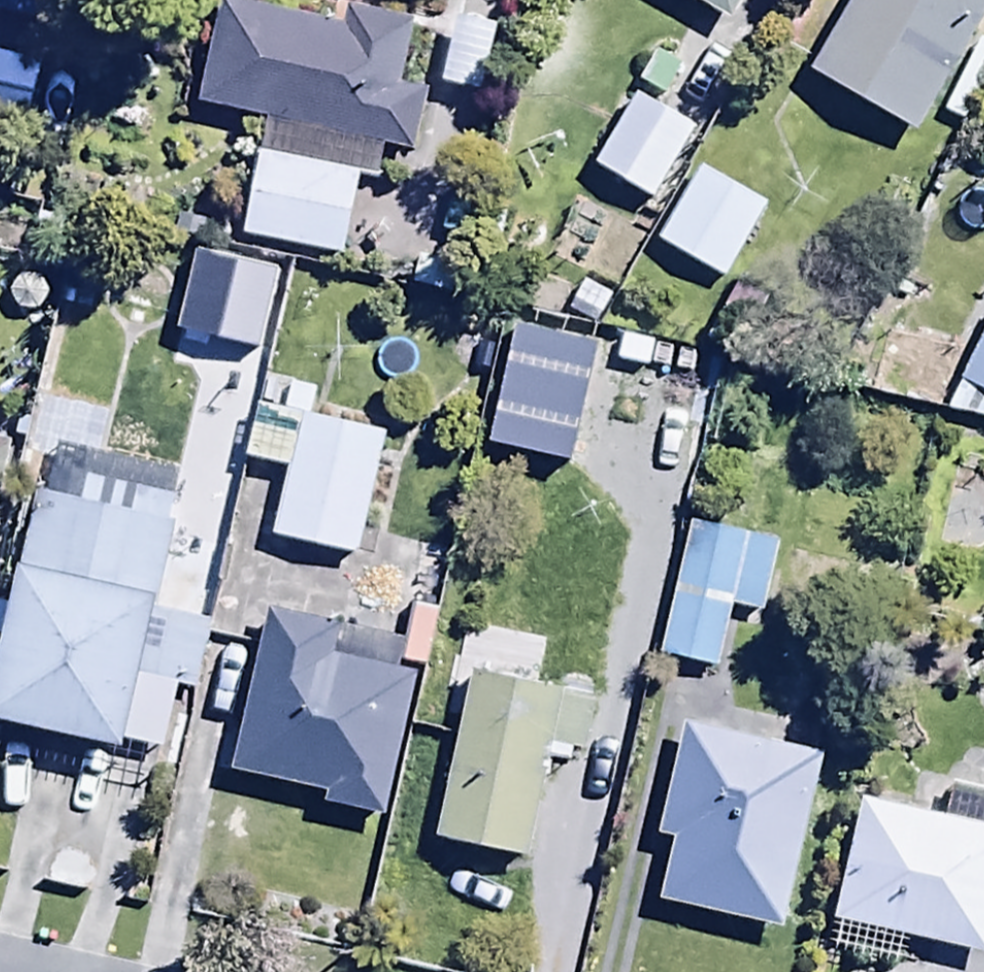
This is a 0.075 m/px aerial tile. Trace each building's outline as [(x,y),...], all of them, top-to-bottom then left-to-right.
[(40,15),(43,0),(0,0),(0,7),(40,15)] [(339,2),(334,24),(223,0),(215,0),(193,99),(259,113),(252,149),(357,171),(373,174),(381,139),(407,145),(420,87),(393,81),(407,16),(339,2)] [(726,21),(737,0),(688,0),(726,21)] [(803,72),(912,133),(983,5),(983,0),(843,0),(803,72)] [(0,53),(0,122),(22,127),(36,60),(0,53)] [(647,201),(690,129),(628,92),(585,164),(647,201)] [(357,171),(252,149),(234,233),(339,255),(357,171)] [(762,201),(693,164),(651,242),(720,279),(762,201)] [(956,377),(983,390),(983,317),(956,377)] [(199,635),(241,644),(258,567),(216,558),(219,539),(160,526),(173,468),(64,445),(74,401),(28,391),(13,461),(30,465),(23,499),(7,496),(0,529),(0,584),(4,585),(0,603),(0,714),(114,739),(129,673),(188,686),(199,635)] [(382,428),(296,408),(295,411),(254,402),(241,458),(282,468),(268,532),(354,551),(382,428)] [(653,649),(715,662),(723,624),(750,630),(754,608),(768,611),(776,577),(767,575),(775,537),(681,517),(653,649)] [(437,603),(408,597),(394,657),(424,664),(437,603)] [(326,649),(332,622),(260,605),(222,765),(316,787),(314,797),(380,813),(414,670),(326,649)] [(589,692),(463,666),(428,834),(523,853),(545,750),(576,756),(589,692)] [(676,718),(652,832),(666,835),(653,900),(778,926),(815,746),(676,718)] [(857,793),(821,940),(893,957),(900,928),(980,947),(983,929),(983,784),(949,775),(939,813),(857,793)]
